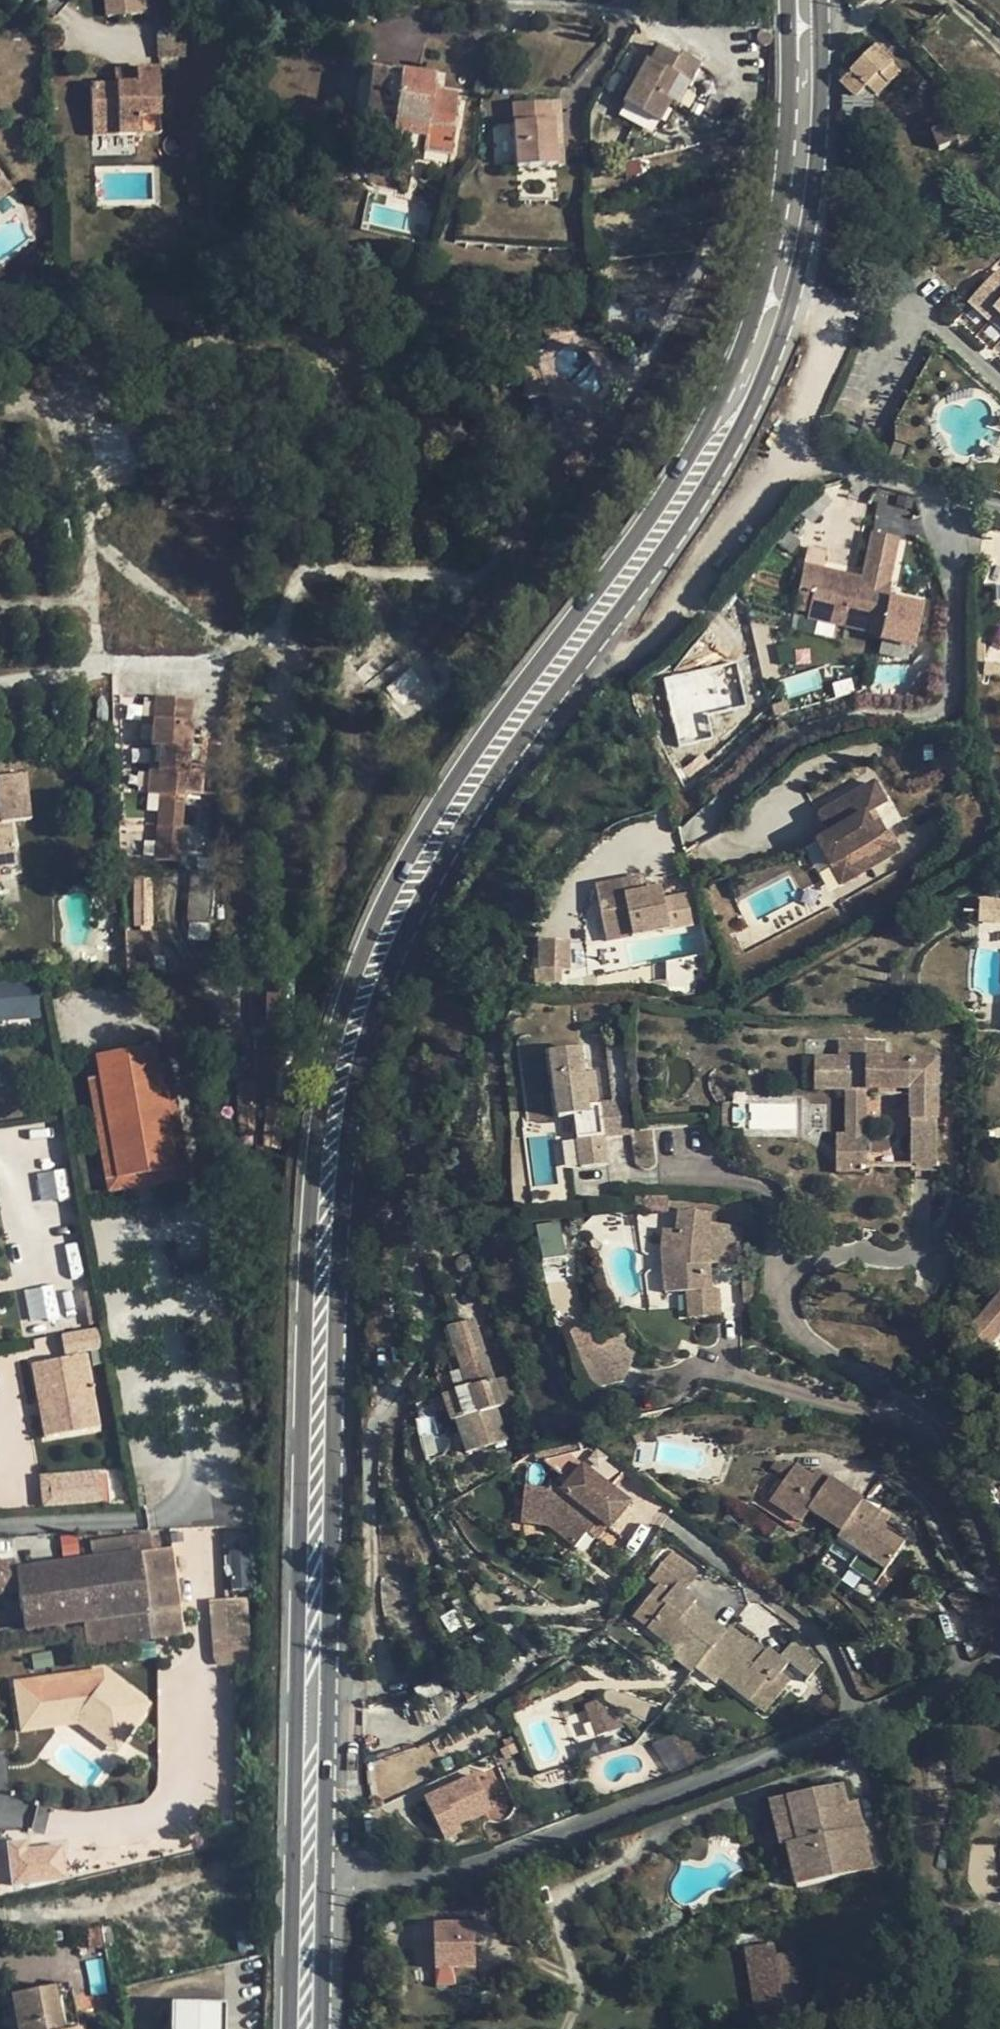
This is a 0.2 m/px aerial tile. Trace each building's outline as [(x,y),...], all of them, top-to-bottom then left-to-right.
[(106,2),(107,14),(107,15),(107,16),(109,16),(139,13),(139,14),(141,14),(141,12),(140,12),(139,0),(108,0),(107,0),(106,0),(106,2)] [(158,57),(185,56),(183,17),(157,18),(158,57)] [(654,45),(622,105),(657,124),(668,103),(676,107),(699,64),(679,53),(677,58),(654,45)] [(876,45),(839,81),(854,96),(865,86),(875,96),(897,74),(892,70),(896,66),(876,45)] [(116,86),(89,87),(91,127),(117,126),(117,136),(141,135),(161,134),(160,117),(158,69),(135,70),(136,85),(116,86)] [(115,71),(116,86),(136,85),(135,70),(115,71)] [(433,79),(372,71),(366,122),(393,125),(391,134),(424,138),(423,151),(452,155),(454,133),(452,132),(456,96),(432,93),(433,79)] [(553,140),(561,139),(559,102),(551,103),(553,140)] [(551,103),(512,105),(516,168),(563,165),(561,139),(553,140),(551,103)] [(952,127),(951,123),(932,130),(939,148),(958,141),(959,145),(974,139),(967,121),(952,127)] [(117,126),(91,127),(92,137),(117,136),(117,126)] [(12,190),(0,174),(0,200),(12,190)] [(199,181),(189,182),(190,198),(201,197),(199,181)] [(970,304),(999,331),(999,269),(970,304)] [(143,433),(89,437),(92,462),(103,461),(103,469),(138,467),(138,456),(132,456),(131,449),(144,448),(143,433)] [(802,566),(793,609),(807,612),(806,618),(882,634),(881,640),(915,647),(924,606),(890,599),(893,585),(890,585),(900,538),(871,532),(861,578),(802,566)] [(415,686),(436,668),(426,656),(405,673),(415,686)] [(383,672),(372,657),(353,671),(365,686),(383,672)] [(415,686),(395,701),(410,719),(451,686),(436,668),(415,686)] [(405,673),(385,689),(395,701),(415,686),(405,673)] [(742,673),(715,677),(719,704),(746,700),(742,673)] [(194,701),(155,697),(147,795),(160,796),(154,859),(179,862),(185,794),(201,795),(206,741),(190,739),(194,701)] [(26,774),(0,777),(0,820),(0,822),(31,819),(26,774)] [(874,789),(820,820),(831,839),(818,846),(831,870),(844,863),(854,880),(898,854),(888,836),(878,842),(866,820),(876,814),(886,809),(874,789)] [(876,814),(866,820),(878,842),(888,836),(876,814)] [(14,868),(9,829),(0,830),(0,870),(14,868)] [(841,887),(854,880),(844,863),(831,870),(841,887)] [(214,872),(190,871),(189,903),(213,905),(214,872)] [(606,942),(693,925),(688,897),(664,901),(662,891),(648,894),(645,879),(622,884),(625,899),(599,905),(606,942)] [(596,889),(599,905),(625,899),(622,884),(596,889)] [(966,921),(972,933),(999,917),(999,901),(966,921)] [(124,933),(126,974),(153,974),(150,931),(124,933)] [(534,939),(536,982),(568,980),(567,938),(534,939)] [(19,991),(42,988),(41,983),(18,986),(19,991)] [(19,991),(0,993),(0,1013),(44,1008),(42,988),(19,991)] [(44,1008),(21,1011),(22,1016),(45,1012),(44,1008)] [(910,1170),(936,1171),(937,1060),(866,1060),(866,1044),(838,1044),(838,1060),(814,1060),(814,1091),(844,1090),(866,1090),(866,1096),(910,1096),(910,1170)] [(158,1066),(154,1046),(96,1056),(100,1077),(117,1179),(175,1169),(158,1066)] [(595,1061),(540,1067),(555,1185),(610,1178),(595,1061)] [(170,1065),(158,1066),(175,1169),(187,1167),(170,1065)] [(105,1181),(117,1179),(100,1077),(87,1079),(105,1181)] [(259,1103),(258,1081),(237,1082),(238,1105),(259,1103)] [(866,1090),(844,1090),(845,1137),(866,1137),(866,1096),(866,1090)] [(866,1173),(866,1137),(845,1137),(836,1137),(836,1173),(866,1173)] [(175,1169),(117,1179),(105,1181),(106,1194),(190,1179),(187,1167),(175,1169)] [(662,1252),(665,1294),(711,1292),(709,1265),(720,1264),(737,1265),(742,1227),(709,1223),(710,1213),(679,1210),(677,1232),(664,1231),(662,1252)] [(473,1250),(464,1223),(442,1231),(451,1257),(473,1250)] [(561,1223),(540,1225),(545,1254),(565,1250),(561,1223)] [(54,1286),(24,1289),(27,1320),(57,1317),(54,1286)] [(999,1329),(999,1288),(973,1320),(993,1337),(999,1329)] [(711,1292),(688,1293),(689,1317),(719,1315),(717,1291),(711,1292)] [(502,1407),(474,1320),(447,1328),(456,1355),(467,1390),(455,1393),(443,1397),(451,1422),(456,1421),(467,1455),(506,1442),(496,1409),(502,1407)] [(613,1367),(630,1367),(636,1349),(634,1348),(622,1334),(597,1346),(610,1366),(613,1367)] [(444,1358),(455,1393),(467,1390),(456,1355),(444,1358)] [(99,1429),(85,1357),(51,1363),(61,1412),(45,1415),(49,1439),(99,1429)] [(61,1412),(51,1363),(36,1366),(45,1415),(61,1412)] [(544,1461),(595,1446),(587,1439),(539,1453),(544,1461)] [(520,1524),(548,1526),(576,1547),(586,1533),(589,1535),(600,1521),(607,1527),(611,1529),(631,1504),(613,1490),(628,1471),(595,1446),(544,1461),(570,1482),(562,1493),(523,1490),(520,1524)] [(841,1532),(863,1501),(829,1478),(825,1484),(812,1476),(795,1464),(775,1462),(771,1467),(786,1477),(770,1502),(801,1524),(810,1511),(841,1532)] [(106,1468),(39,1473),(41,1507),(109,1501),(106,1468)] [(829,1478),(816,1469),(812,1476),(825,1484),(829,1478)] [(863,1501),(841,1532),(837,1539),(859,1554),(849,1569),(875,1587),(885,1571),(906,1541),(884,1527),(890,1519),(863,1501)] [(600,1521),(589,1535),(596,1541),(607,1527),(600,1521)] [(90,1561),(139,1554),(149,1552),(147,1535),(88,1543),(90,1561)] [(149,1552),(159,1551),(157,1539),(148,1540),(149,1552)] [(139,1554),(147,1613),(151,1639),(182,1634),(170,1549),(159,1551),(149,1552),(139,1554)] [(671,1550),(659,1566),(678,1582),(669,1593),(658,1585),(640,1608),(655,1620),(647,1629),(674,1650),(697,1669),(700,1664),(720,1680),(749,1702),(757,1694),(772,1706),(790,1683),(780,1675),(790,1663),(809,1678),(822,1662),(793,1639),(779,1657),(768,1648),(763,1653),(760,1657),(749,1649),(752,1645),(729,1627),(726,1631),(704,1614),(701,1618),(690,1609),(693,1605),(697,1600),(686,1591),(700,1572),(671,1550)] [(41,1555),(42,1568),(63,1565),(61,1552),(41,1555)] [(23,1631),(82,1622),(147,1613),(139,1554),(90,1561),(78,1562),(63,1565),(42,1568),(14,1572),(17,1593),(23,1631)] [(17,1593),(14,1572),(13,1561),(0,1563),(0,1595),(17,1593)] [(953,1606),(964,1618),(990,1608),(976,1597),(953,1606)] [(224,1599),(226,1649),(254,1648),(251,1598),(224,1599)] [(704,1614),(693,1605),(690,1609),(701,1618),(704,1614)] [(990,1608),(964,1618),(972,1639),(997,1629),(997,1623),(995,1613),(993,1607),(990,1608)] [(655,1620),(640,1608),(633,1617),(647,1629),(655,1620)] [(147,1613),(82,1622),(86,1648),(151,1639),(147,1613)] [(760,1657),(763,1653),(752,1645),(749,1649),(760,1657)] [(697,1669),(674,1650),(669,1656),(692,1674),(696,1670),(697,1669)] [(715,1685),(720,1680),(700,1664),(697,1669),(696,1670),(715,1685)] [(20,1723),(81,1715),(122,1744),(151,1705),(104,1671),(15,1684),(20,1723)] [(765,1714),(772,1706),(757,1694),(749,1702),(765,1714)] [(584,1704),(596,1737),(626,1726),(595,1701),(584,1704)] [(577,1740),(592,1736),(585,1710),(570,1715),(577,1740)] [(81,1715),(20,1723),(22,1733),(79,1725),(117,1752),(122,1744),(81,1715)] [(472,1776),(423,1799),(443,1840),(459,1832),(456,1826),(489,1809),(472,1776)] [(796,1888),(872,1870),(859,1816),(846,1819),(842,1805),(847,1804),(842,1784),(785,1798),(795,1843),(786,1845),(796,1888)] [(795,1843),(785,1798),(769,1802),(780,1846),(786,1845),(795,1843)] [(846,1819),(859,1816),(856,1802),(847,1804),(842,1805),(846,1819)] [(63,1836),(0,1841),(0,1886),(67,1880),(63,1836)] [(434,1928),(435,1972),(475,1971),(474,1922),(458,1922),(458,1927),(434,1928)] [(773,1944),(746,1948),(750,1976),(763,1974),(767,2004),(781,2002),(779,1986),(797,1983),(792,1953),(774,1955),(773,1944)] [(763,1974),(750,1976),(756,2014),(768,2012),(767,2004),(763,1974)] [(17,2028),(78,2028),(76,2015),(73,1999),(70,1985),(10,1996),(17,2028)] [(82,2014),(79,1997),(73,1999),(76,2015),(82,2014)] [(782,2010),(781,2002),(767,2004),(768,2012),(782,2010)] [(219,2006),(171,2004),(170,2028),(219,2028),(219,2006)] [(111,2028),(122,2028),(121,2020),(109,2023),(111,2028)]
